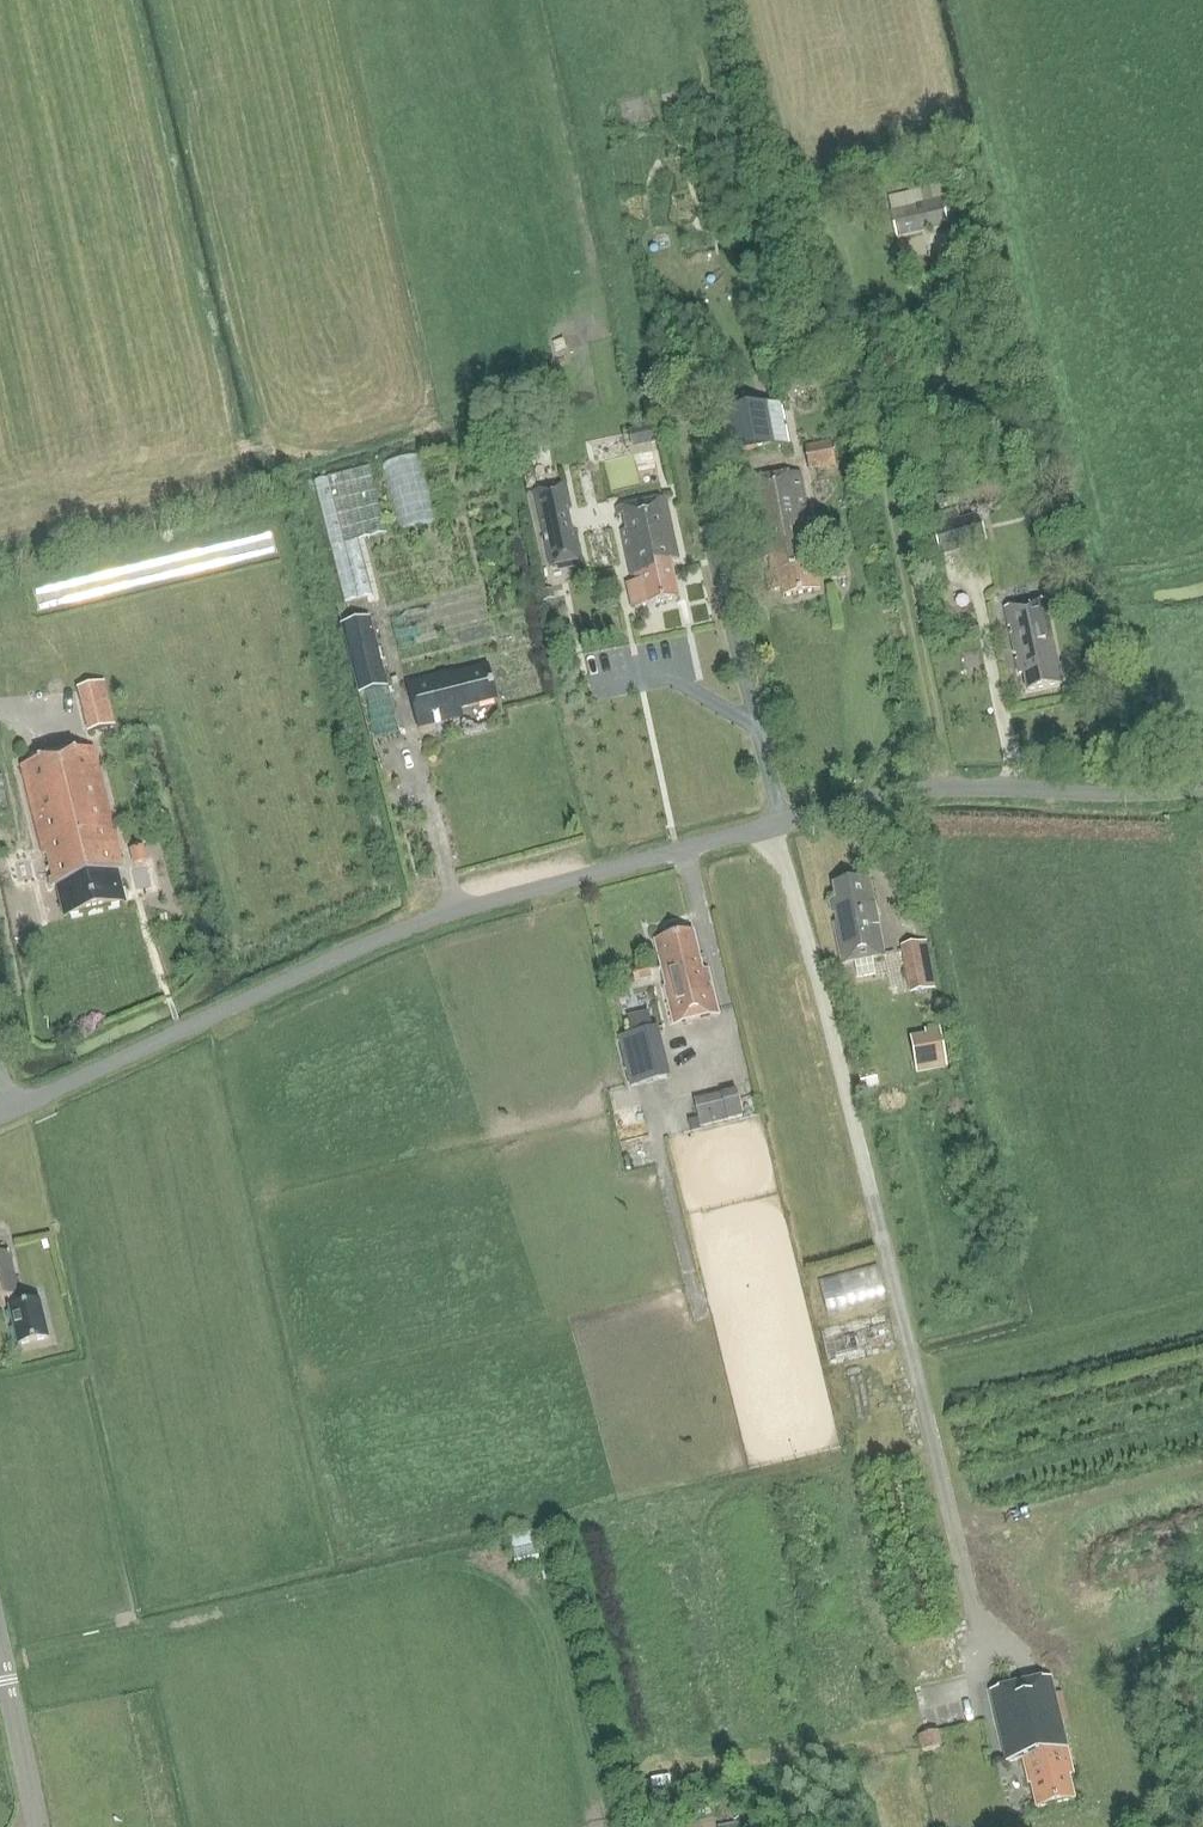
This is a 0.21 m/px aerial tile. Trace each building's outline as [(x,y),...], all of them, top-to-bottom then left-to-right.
[(734,107),(722,115),(733,130),(744,122),(734,107)] [(950,227),(944,201),(890,213),(896,239),(950,227)] [(722,454),(787,443),(781,403),(716,415),(722,454)] [(624,430),(628,447),(660,441),(657,424),(624,430)] [(834,468),(830,442),(805,445),(809,472),(834,468)] [(391,460),(400,527),(439,522),(429,455),(391,460)] [(381,532),(364,467),(308,482),(341,602),(369,595),(354,539),(381,532)] [(784,596),(821,589),(816,562),(814,563),(812,552),(814,551),(801,474),(749,483),(763,560),(773,558),(775,573),(766,574),(769,591),(783,589),(784,596)] [(534,490),(544,535),(547,535),(548,541),(545,541),(549,565),(555,563),(555,564),(577,560),(577,559),(581,558),(577,535),(574,536),(568,507),(570,506),(566,484),(534,490)] [(669,559),(678,557),(664,496),(615,507),(617,514),(623,513),(627,528),(620,530),(631,575),(636,574),(637,580),(627,582),(633,607),(678,597),(669,559)] [(960,519),(957,507),(928,516),(940,556),(986,542),(978,514),(960,519)] [(827,568),(830,581),(844,578),(842,565),(827,568)] [(539,591),(541,601),(554,597),(552,588),(539,591)] [(1062,683),(1050,627),(1043,597),(1004,605),(1018,674),(1023,673),(1027,691),(1062,683)] [(341,627),(359,695),(387,687),(369,619),(341,627)] [(461,709),(496,700),(487,666),(456,674),(455,670),(407,683),(419,727),(463,716),(461,709)] [(114,679),(86,686),(97,730),(125,723),(114,679)] [(379,738),(407,731),(396,687),(368,694),(379,738)] [(124,903),(117,874),(123,872),(120,860),(121,860),(94,748),(19,767),(41,856),(45,855),(51,879),(47,880),(49,890),(57,888),(65,918),(124,903)] [(144,849),(131,852),(135,867),(148,864),(144,849)] [(830,903),(841,964),(884,956),(869,878),(833,885),(836,901),(830,903)] [(702,972),(693,933),(656,942),(667,988),(665,989),(674,1025),(718,1014),(708,971),(702,972)] [(934,990),(927,942),(901,946),(909,994),(934,990)] [(649,977),(646,964),(628,969),(631,982),(649,977)] [(957,1027),(923,1029),(927,1069),(960,1066),(957,1027)] [(631,1089),(666,1080),(654,1031),(619,1040),(631,1089)] [(699,1127),(742,1117),(735,1090),(693,1099),(699,1127)] [(47,1338),(39,1303),(19,1307),(17,1296),(19,1295),(9,1252),(0,1254),(0,1298),(8,1297),(11,1309),(9,1309),(17,1345),(47,1338)] [(542,1529),(517,1531),(519,1554),(544,1552),(542,1529)] [(1029,1784),(1031,1784),(1037,1808),(1074,1800),(1069,1775),(1074,1774),(1051,1677),(990,1691),(1007,1763),(1023,1759),(1029,1784)] [(930,1747),(949,1742),(946,1729),(926,1734),(930,1747)]
